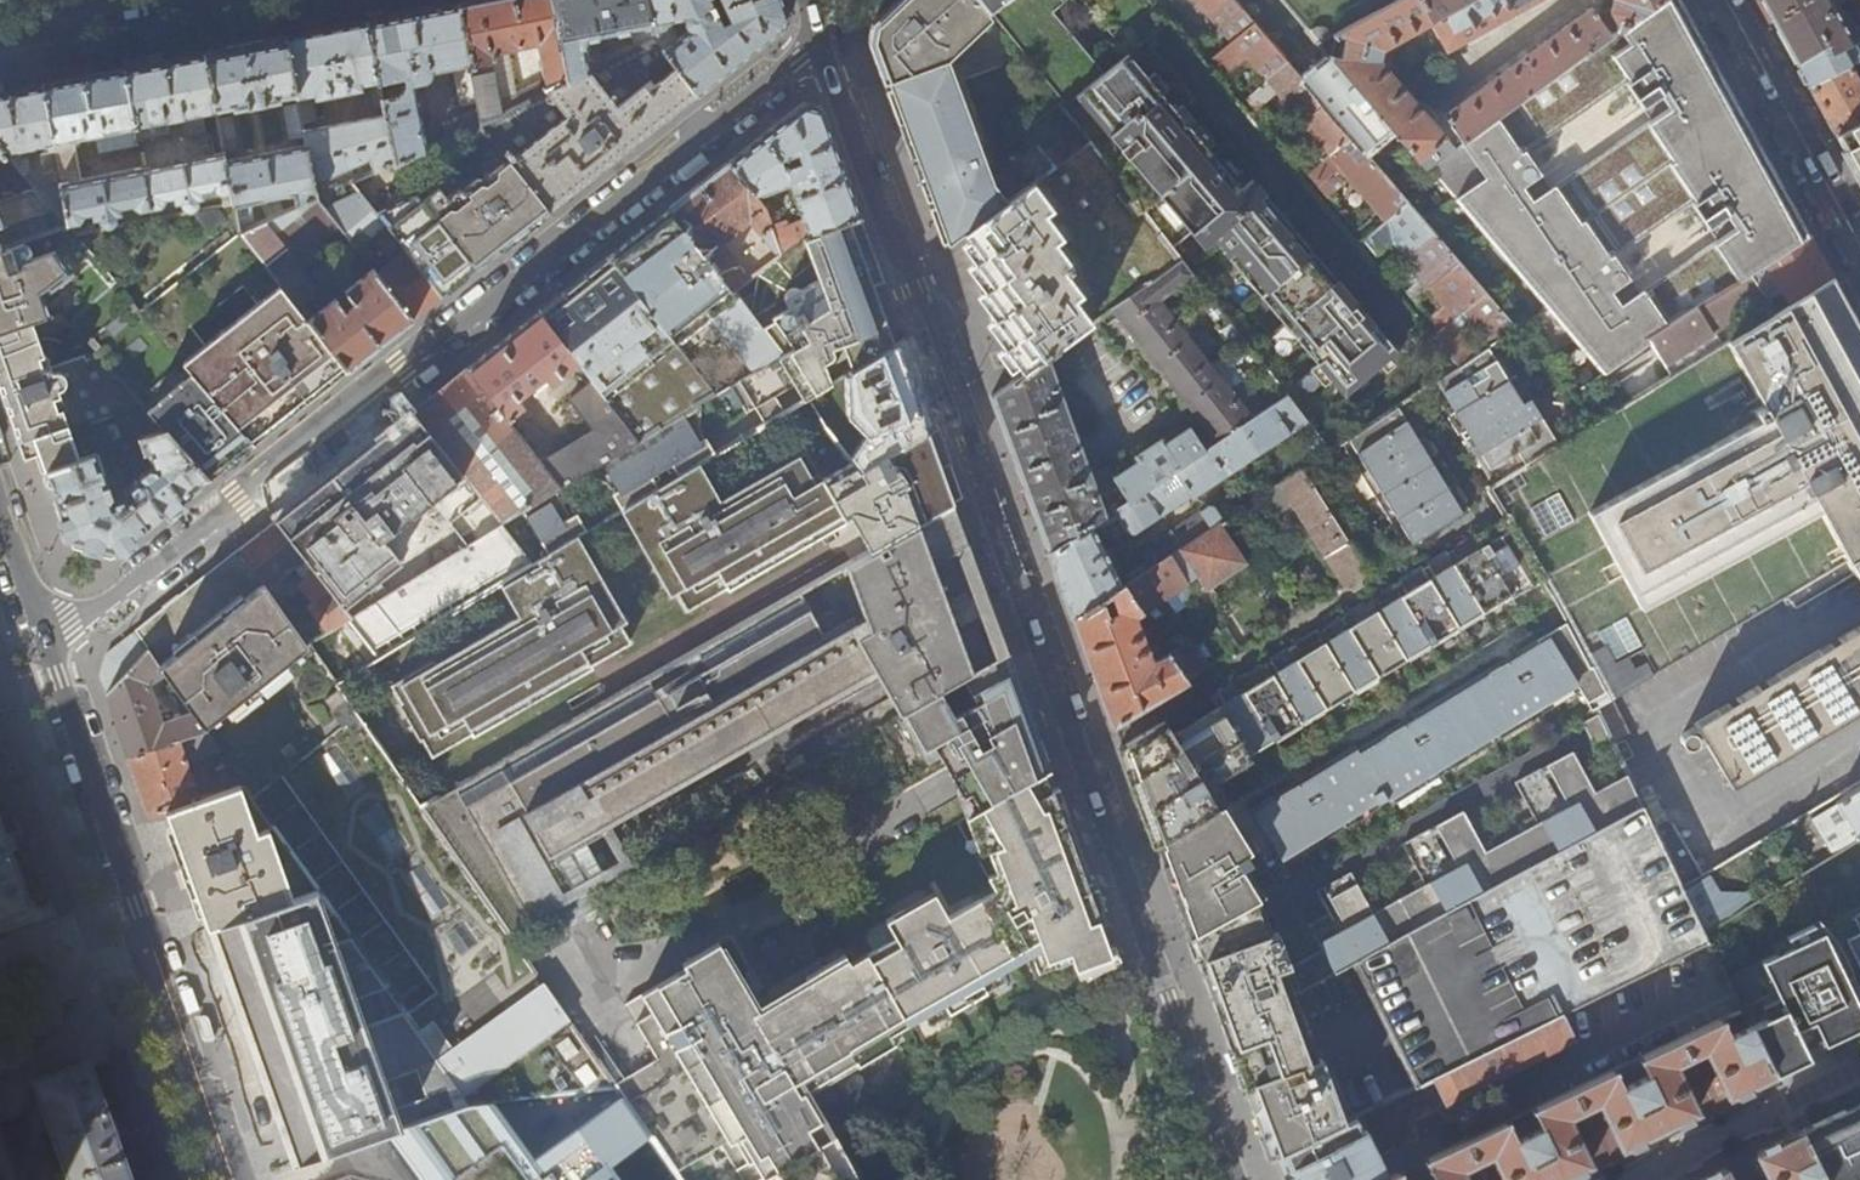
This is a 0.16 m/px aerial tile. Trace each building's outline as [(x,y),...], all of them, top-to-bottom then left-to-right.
[(551,0),(482,0),(458,5),(476,101),(477,108),(480,123),(567,81),(551,0)] [(567,81),(655,40),(647,0),(551,0),(567,81)] [(655,40),(655,41),(698,95),(767,40),(782,28),(786,14),(786,12),(781,0),(647,0),(655,40)] [(873,23),(869,43),(873,54),(893,109),(919,179),(939,235),(941,240),(943,246),(945,246),(946,248),(965,234),(1009,203),(996,187),(950,61),(993,19),(990,15),(978,0),(897,0),(873,23)] [(990,15),(993,13),(1064,101),(1104,68),(1057,12),(1065,5),(1064,4),(1061,0),(978,0),(990,15)] [(1261,132),(1262,131),(1438,343),(1446,337),(1154,0),(1146,0),(1261,132)] [(1235,44),(1237,42),(1267,77),(1260,82),(1268,92),(1275,86),(1329,150),(1322,155),(1330,164),(1337,159),(1388,220),(1382,224),(1388,231),(1394,227),(1436,277),(1431,281),(1438,291),(1444,285),(1487,337),(1482,341),(1486,346),(1514,327),(1365,153),(1304,82),(1234,0),(1197,0),(1235,44)] [(1432,20),(1421,0),(1400,0),(1336,36),(1346,40),(1342,58),(1332,59),(1333,59),(1393,129),(1427,170),(1455,149),(1380,62),(1382,50),(1432,23),(1436,30),(1428,34),(1438,56),(1537,0),(1468,0),(1432,20)] [(1468,0),(1421,0),(1432,20),(1468,0)] [(1689,18),(1679,0),(1661,0),(1587,54),(1585,52),(1464,143),(1455,149),(1427,170),(1608,377),(1654,348),(1649,340),(1809,237),(1795,211),(1759,146),(1732,97),(1707,51),(1689,18)] [(1609,10),(1611,13),(1607,15),(1611,21),(1605,28),(1591,7),(1444,116),(1464,143),(1585,52),(1587,54),(1661,0),(1612,0),(1609,10)] [(1765,6),(1776,26),(1787,46),(1797,65),(1828,44),(1833,55),(1859,42),(1859,28),(1848,33),(1833,6),(1846,0),(1762,0),(1765,6)] [(395,17),(366,22),(377,81),(403,76),(404,84),(399,94),(381,98),(382,106),(384,113),(392,161),(424,147),(412,82),(423,80),(426,78),(427,76),(428,71),(451,66),(459,104),(476,101),(458,5),(395,17)] [(320,31),(286,38),(296,95),(298,104),(301,122),(315,119),(311,101),(309,102),(307,95),(314,93),(315,97),(340,92),(341,97),(349,96),(349,91),(362,88),(361,84),(377,81),(366,22),(320,31)] [(242,46),(204,54),(215,111),(231,108),(231,111),(278,102),(277,98),(296,95),(286,38),(242,46)] [(655,41),(655,40),(567,81),(480,123),(551,211),(624,153),(684,106),(698,95),(655,41)] [(1833,55),(1828,44),(1797,65),(1804,78),(1810,89),(1853,67),(1859,63),(1859,42),(1833,55)] [(1104,68),(1064,101),(1067,104),(1079,94),(1207,246),(1216,238),(1350,397),(1401,352),(1342,282),(1281,209),(1257,179),(1245,189),(1194,129),(1181,114),(1191,105),(1175,86),(1166,95),(1130,52),(1107,72),(1104,68)] [(125,69),(123,70),(136,139),(169,133),(167,120),(181,117),(184,135),(204,131),(200,114),(215,111),(204,54),(164,62),(143,66),(125,69)] [(123,62),(125,69),(143,66),(164,62),(162,55),(123,62)] [(1333,59),(1304,82),(1365,153),(1393,129),(1333,59)] [(1853,67),(1810,89),(1825,116),(1837,137),(1859,124),(1859,89),(1859,88),(1859,81),(1853,67)] [(75,79),(42,85),(68,223),(78,222),(83,214),(92,213),(93,219),(100,217),(100,223),(105,226),(111,225),(114,221),(113,215),(119,214),(117,208),(131,205),(131,207),(138,210),(149,208),(142,168),(77,180),(71,145),(66,146),(65,139),(92,134),(96,152),(137,144),(136,139),(123,70),(75,79)] [(68,225),(68,223),(42,85),(12,91),(0,93),(0,161),(24,189),(27,210),(21,211),(30,242),(74,232),(68,225)] [(374,107),(382,106),(381,98),(379,90),(371,91),(374,107)] [(302,129),(301,122),(298,104),(283,107),(289,139),(304,136),(302,129)] [(729,162),(757,196),(790,183),(809,234),(861,217),(839,159),(821,109),(803,104),(729,162)] [(452,135),(480,123),(477,108),(447,121),(452,135)] [(384,113),(302,129),(304,136),(305,143),(312,181),(369,157),(372,170),(392,161),(384,113)] [(217,120),(223,152),(234,149),(228,118),(217,120)] [(551,211),(480,123),(452,135),(424,147),(392,161),(416,190),(478,268),(503,248),(551,211)] [(1837,137),(1848,158),(1859,180),(1859,124),(1837,137)] [(305,143),(224,160),(232,202),(238,232),(251,226),(247,204),(290,195),(292,207),(314,197),(315,196),(314,189),(312,181),(305,143)] [(1058,170),(1057,168),(1009,203),(965,234),(974,246),(983,259),(976,264),(993,287),(984,294),(1001,319),(996,322),(1014,345),(1006,351),(1023,373),(1047,356),(1113,309),(1148,285),(1149,286),(1182,261),(1091,144),(1058,170)] [(224,160),(223,152),(142,168),(149,208),(151,218),(232,202),(224,160)] [(765,207),(757,196),(729,162),(706,181),(701,185),(670,210),(735,292),(749,282),(722,243),(751,219),(781,258),(784,256),(775,232),(765,207)] [(328,183),(314,189),(315,196),(330,189),(328,183)] [(455,287),(478,268),(416,190),(373,209),(385,224),(405,250),(442,297),(455,287)] [(360,193),(323,208),(338,227),(358,253),(365,247),(361,242),(385,224),(373,209),(360,193)] [(323,208),(314,197),(292,207),(251,226),(238,232),(238,235),(348,371),(379,346),(399,330),(412,320),(375,273),(371,269),(343,291),(349,298),(347,302),(350,306),(346,309),(345,312),(334,299),(312,316),(302,304),(317,291),(293,261),(338,227),(323,208)] [(238,232),(232,202),(151,218),(111,225),(105,226),(74,232),(254,445),(302,407),(348,371),(238,235),(238,232)] [(635,237),(608,258),(679,347),(712,321),(754,375),(786,355),(760,323),(735,292),(670,210),(635,237)] [(876,257),(861,217),(809,234),(802,236),(818,277),(801,287),(798,285),(795,284),(790,285),(786,287),(783,290),(782,295),(783,299),(785,302),(770,312),(772,316),(760,323),(786,355),(878,300),(872,285),(884,281),(876,257)] [(787,228),(775,232),(784,256),(793,246),(787,228)] [(74,232),(30,242),(3,248),(0,249),(0,333),(31,322),(62,312),(101,356),(166,430),(210,480),(233,462),(254,445),(74,232)] [(1649,340),(1654,348),(1672,376),(1724,343),(1716,331),(1758,304),(1766,317),(1830,276),(1820,258),(1809,237),(1649,340)] [(385,266),(375,273),(412,320),(424,311),(442,297),(405,250),(395,258),(387,248),(377,255),(385,266)] [(574,285),(539,313),(578,362),(592,380),(641,442),(698,408),(718,396),(679,347),(608,258),(574,285)] [(1766,317),(1724,343),(1672,376),(1556,445),(1492,486),(1487,488),(1505,520),(1541,582),(1565,625),(1606,703),(1786,596),(1859,552),(1859,331),(1842,297),(1830,276),(1766,317)] [(1253,420),(1149,286),(1148,285),(1113,309),(1219,443),(1253,420)] [(885,320),(878,300),(786,355),(754,375),(731,388),(747,413),(798,383),(796,379),(824,363),(820,352),(888,327),(885,320)] [(538,393),(578,362),(539,313),(522,326),(500,344),(468,369),(507,417),(523,405),(519,398),(534,387),(538,393)] [(17,439),(30,476),(38,473),(45,471),(98,453),(139,440),(166,430),(101,356),(84,362),(83,358),(41,371),(38,359),(42,358),(31,322),(0,333),(0,388),(17,439)] [(1444,350),(1457,366),(1472,356),(1458,339),(1444,350)] [(920,377),(906,340),(857,369),(881,433),(847,452),(853,461),(858,469),(937,426),(920,377)] [(1457,366),(1429,385),(1492,486),(1556,445),(1512,376),(1504,381),(1484,348),(1472,356),(1457,366)] [(1106,518),(1047,356),(1023,373),(1008,384),(1001,389),(991,396),(1016,465),(1050,556),(1092,528),(1097,525),(1106,518)] [(440,391),(413,412),(503,525),(524,512),(557,493),(564,488),(541,460),(507,417),(468,369),(440,391)] [(583,477),(641,442),(592,380),(569,399),(588,424),(579,438),(541,460),(564,488),(583,477)] [(1287,397),(1253,420),(1219,443),(1212,448),(1128,504),(1106,518),(1097,525),(1101,531),(1118,520),(1127,535),(1135,537),(1194,498),(1196,500),(1308,424),(1287,397)] [(1401,404),(1341,446),(1406,552),(1469,513),(1462,502),(1401,404)] [(700,430),(698,408),(641,442),(583,477),(607,486),(615,499),(708,443),(700,430)] [(294,506),(276,520),(351,617),(380,654),(496,585),(501,582),(496,573),(480,582),(466,559),(475,553),(470,545),(503,525),(413,412),(336,473),(331,477),(294,506)] [(948,455),(937,426),(858,469),(853,461),(827,478),(811,451),(724,496),(703,461),(617,512),(666,595),(673,591),(684,608),(723,584),(725,587),(842,519),(841,516),(846,513),(870,550),(953,502),(940,468),(950,460),(948,455)] [(1128,504),(1212,448),(1207,440),(1201,444),(1191,428),(1165,446),(1162,442),(1138,459),(1140,464),(1114,481),(1128,504)] [(175,507),(210,480),(166,430),(139,440),(144,456),(148,455),(152,467),(139,477),(140,479),(124,491),(125,497),(149,527),(166,514),(175,507)] [(1303,471),(1331,453),(1315,432),(1294,446),(1303,458),(1218,514),(1224,523),(1279,487),(1303,471)] [(130,542),(149,527),(125,497),(114,499),(98,453),(45,471),(56,504),(69,540),(116,554),(130,542)] [(1368,574),(1303,471),(1279,487),(1343,590),(1368,574)] [(582,534),(557,493),(524,512),(549,553),(574,538),(582,534)] [(803,589),(422,808),(514,940),(612,884),(586,840),(881,670),(887,679),(882,682),(900,716),(1008,654),(998,627),(994,616),(957,638),(938,605),(981,580),(978,572),(960,522),(954,504),(853,562),(871,614),(863,619),(859,613),(828,630),(803,589)] [(1220,526),(1224,523),(1218,514),(1215,509),(1211,509),(1202,515),(1201,514),(1170,534),(1182,552),(1170,560),(1187,587),(1233,659),(1246,651),(1240,642),(1207,593),(1247,566),(1220,526)] [(255,537),(240,549),(269,589),(275,584),(278,589),(285,584),(282,579),(298,567),(307,579),(301,584),(315,602),(310,606),(328,631),(351,617),(276,520),(255,537)] [(1140,742),(1121,752),(1132,781),(1149,829),(1156,848),(1231,802),(1218,781),(1234,770),(1229,762),(1251,749),(1254,753),(1515,593),(1517,597),(1541,582),(1505,520),(1484,534),(1471,542),(1448,556),(1429,568),(1410,580),(1383,597),(1358,613),(1338,626),(1311,643),(1287,658),(1269,669),(1244,686),(1215,704),(1221,713),(1211,720),(1192,732),(1181,739),(1177,732),(1172,736),(1166,727),(1161,730),(1140,742)] [(1109,562),(1092,528),(1050,556),(1060,586),(1074,623),(1123,591),(1112,569),(1118,566),(1116,559),(1109,562)] [(1127,577),(1133,585),(1170,560),(1182,552),(1170,534),(1140,555),(1146,565),(1127,577)] [(622,620),(574,538),(549,553),(501,582),(496,585),(514,615),(431,665),(429,662),(388,687),(399,704),(396,706),(416,741),(419,739),(429,756),(469,733),(470,736),(588,667),(586,664),(626,641),(615,623),(622,620)] [(269,589),(240,549),(230,557),(189,589),(136,631),(149,650),(166,674),(194,713),(207,732),(244,784),(166,810),(166,811),(175,835),(184,859),(277,830),(323,894),(476,1107),(619,1090),(614,1084),(514,940),(422,808),(333,682),(269,589)] [(1786,596),(1787,597),(1793,607),(1794,608),(1797,608),(1855,574),(1859,583),(1859,552),(1786,596)] [(1187,587),(1170,560),(1133,585),(1126,590),(1142,616),(1187,587)] [(1126,590),(1123,591),(1074,623),(1092,672),(1114,732),(1152,708),(1187,686),(1169,658),(1152,665),(1135,620),(1142,616),(1126,590)] [(1253,810),(1285,859),(1321,837),(1324,841),(1354,822),(1352,818),(1378,802),(1379,803),(1390,797),(1392,800),(1427,778),(1430,782),(1460,764),(1458,759),(1530,715),(1533,719),(1582,690),(1595,710),(1606,703),(1565,625),(1524,651),(1538,676),(1526,684),(1510,660),(1421,715),(1436,739),(1422,747),(1407,723),(1361,751),(1358,746),(1314,774),(1328,798),(1315,806),(1300,781),(1253,810)] [(1694,724),(1695,726),(1682,736),(1681,741),(1683,746),(1688,748),(1692,748),(1696,746),(1698,744),(1699,739),(1698,734),(1699,733),(1731,786),(1859,710),(1859,625),(1694,724)] [(107,695),(149,650),(136,631),(106,654),(100,675),(107,695)] [(1192,641),(1169,658),(1187,686),(1212,667),(1210,665),(1209,666),(1192,641)] [(149,684),(166,674),(149,650),(107,695),(115,717),(122,737),(129,758),(207,732),(194,713),(164,724),(149,684)] [(1008,654),(900,716),(927,763),(939,756),(972,814),(1044,772),(1051,769),(1049,764),(1046,762),(1039,740),(1034,724),(1017,678),(1008,654)] [(1613,746),(1600,716),(1582,726),(1597,754),(1613,746)] [(207,732),(129,758),(137,782),(149,815),(166,810),(244,784),(207,732)] [(1526,803),(1530,812),(1588,781),(1583,772),(1574,754),(1516,785),(1526,803)] [(901,944),(872,961),(909,1026),(945,1005),(951,1014),(988,993),(981,980),(1047,943),(1055,967),(1108,947),(1099,925),(1106,922),(1096,894),(1073,831),(1064,807),(1058,810),(1049,784),(1044,772),(972,814),(991,846),(989,848),(997,871),(1002,869),(1008,881),(949,915),(940,899),(909,916),(905,909),(887,919),(901,944)] [(1275,948),(1206,984),(1210,995),(1216,1012),(1225,1035),(1296,996),(1353,965),(1641,809),(1627,778),(1596,795),(1588,781),(1530,812),(1538,826),(1486,854),(1478,839),(1451,854),(1453,858),(1447,861),(1445,857),(1417,872),(1425,886),(1373,914),(1366,899),(1338,914),(1339,917),(1334,920),(1332,917),(1311,928),(1323,950),(1285,970),(1275,948)] [(1859,839),(1859,789),(1838,803),(1859,839)] [(1170,864),(1163,866),(1168,880),(1180,914),(1189,937),(1258,900),(1282,887),(1265,858),(1254,864),(1249,855),(1259,849),(1231,802),(1156,848),(1157,850),(1164,848),(1170,864)] [(1683,899),(1649,827),(1641,809),(1353,965),(1417,1086),(1433,1079),(1565,1014),(1571,1010),(1710,942),(1706,934),(1701,936),(1683,899)] [(1413,863),(1417,872),(1445,857),(1437,841),(1442,838),(1451,854),(1478,839),(1473,828),(1464,812),(1403,845),(1413,863)] [(1663,819),(1649,827),(1683,899),(1709,883),(1671,820),(1668,818),(1663,819)] [(7,912),(9,919),(28,913),(27,908),(26,906),(29,904),(11,852),(15,850),(12,842),(9,834),(5,835),(0,821),(0,915),(7,912)] [(209,930),(323,894),(277,830),(184,859),(196,895),(209,930)] [(1323,888),(1338,914),(1366,899),(1351,873),(1323,888)] [(323,894),(209,930),(221,965),(253,1055),(277,1121),(292,1165),(310,1159),(372,1137),(387,1132),(476,1107),(323,894)] [(1258,900),(1189,937),(1192,946),(1193,950),(1202,973),(1206,984),(1275,948),(1269,933),(1272,932),(1263,911),(1258,900)] [(1309,925),(1311,928),(1332,917),(1330,914),(1309,925)] [(1774,1074),(1796,1063),(1809,1057),(1801,1041),(1818,1032),(1819,1035),(1855,1018),(1854,1016),(1859,1013),(1859,989),(1856,991),(1842,946),(1823,919),(1790,934),(1794,944),(1727,977),(1743,1009),(1751,1026),(1774,1074)] [(1859,969),(1859,934),(1847,940),(1859,969)] [(909,1026),(872,961),(868,954),(851,963),(846,955),(806,977),(808,980),(759,1009),(719,941),(683,962),(685,966),(642,993),(653,1012),(636,1023),(657,1058),(614,1084),(619,1090),(639,1119),(653,1139),(654,1138),(678,1173),(723,1147),(743,1179),(765,1179),(837,1138),(826,1118),(821,1120),(806,1094),(856,1065),(858,1067),(896,1045),(892,1036),(909,1026)] [(1296,996),(1225,1035),(1234,1059),(1248,1098),(1319,1062),(1296,996)] [(1569,1022),(1565,1014),(1433,1079),(1445,1103),(1570,1043),(1561,1026),(1569,1022)] [(1722,1019),(1636,1060),(1645,1075),(1620,1087),(1613,1071),(1597,1078),(1533,1109),(1542,1129),(1518,1141),(1508,1120),(1424,1160),(1433,1179),(1468,1179),(1463,1170),(1492,1156),(1504,1179),(1561,1179),(1568,1176),(1591,1165),(1590,1163),(1569,1117),(1598,1103),(1619,1149),(1623,1149),(1652,1135),(1697,1113),(1697,1108),(1676,1065),(1705,1051),(1724,1095),(1730,1097),(1774,1074),(1751,1026),(1730,1036),(1722,1019)] [(1319,1062),(1248,1098),(1255,1118),(1262,1136),(1266,1135),(1274,1157),(1280,1154),(1347,1121),(1324,1059),(1319,1062)] [(120,1152),(115,1140),(120,1138),(115,1122),(110,1124),(94,1080),(90,1070),(34,1089),(63,1171),(53,1175),(55,1179),(129,1179),(120,1152)] [(1773,1125),(1776,1125),(1795,1116),(1781,1088),(1763,1097),(1762,1102),(1773,1125)] [(1826,1179),(1859,1179),(1859,1103),(1827,1119),(1802,1130),(1826,1179)] [(1289,1179),(1382,1179),(1389,1177),(1387,1172),(1385,1169),(1376,1149),(1373,1151),(1356,1117),(1347,1121),(1280,1154),(1287,1173),(1289,1179)] [(624,1129),(603,1143),(609,1152),(568,1179),(684,1179),(678,1173),(654,1138),(653,1139),(639,1119),(624,1129)] [(1801,1129),(1757,1153),(1754,1156),(1767,1179),(1825,1179),(1826,1179),(1802,1130),(1801,1129)] [(840,1160),(844,1151),(837,1138),(765,1179),(851,1179),(840,1160)] [(522,1172),(505,1148),(454,1179),(511,1179),(522,1172)] [(1727,1168),(1724,1169),(1701,1179),(1733,1179),(1727,1168)] [(1399,1172),(1389,1177),(1382,1179),(1403,1179),(1399,1172)]
